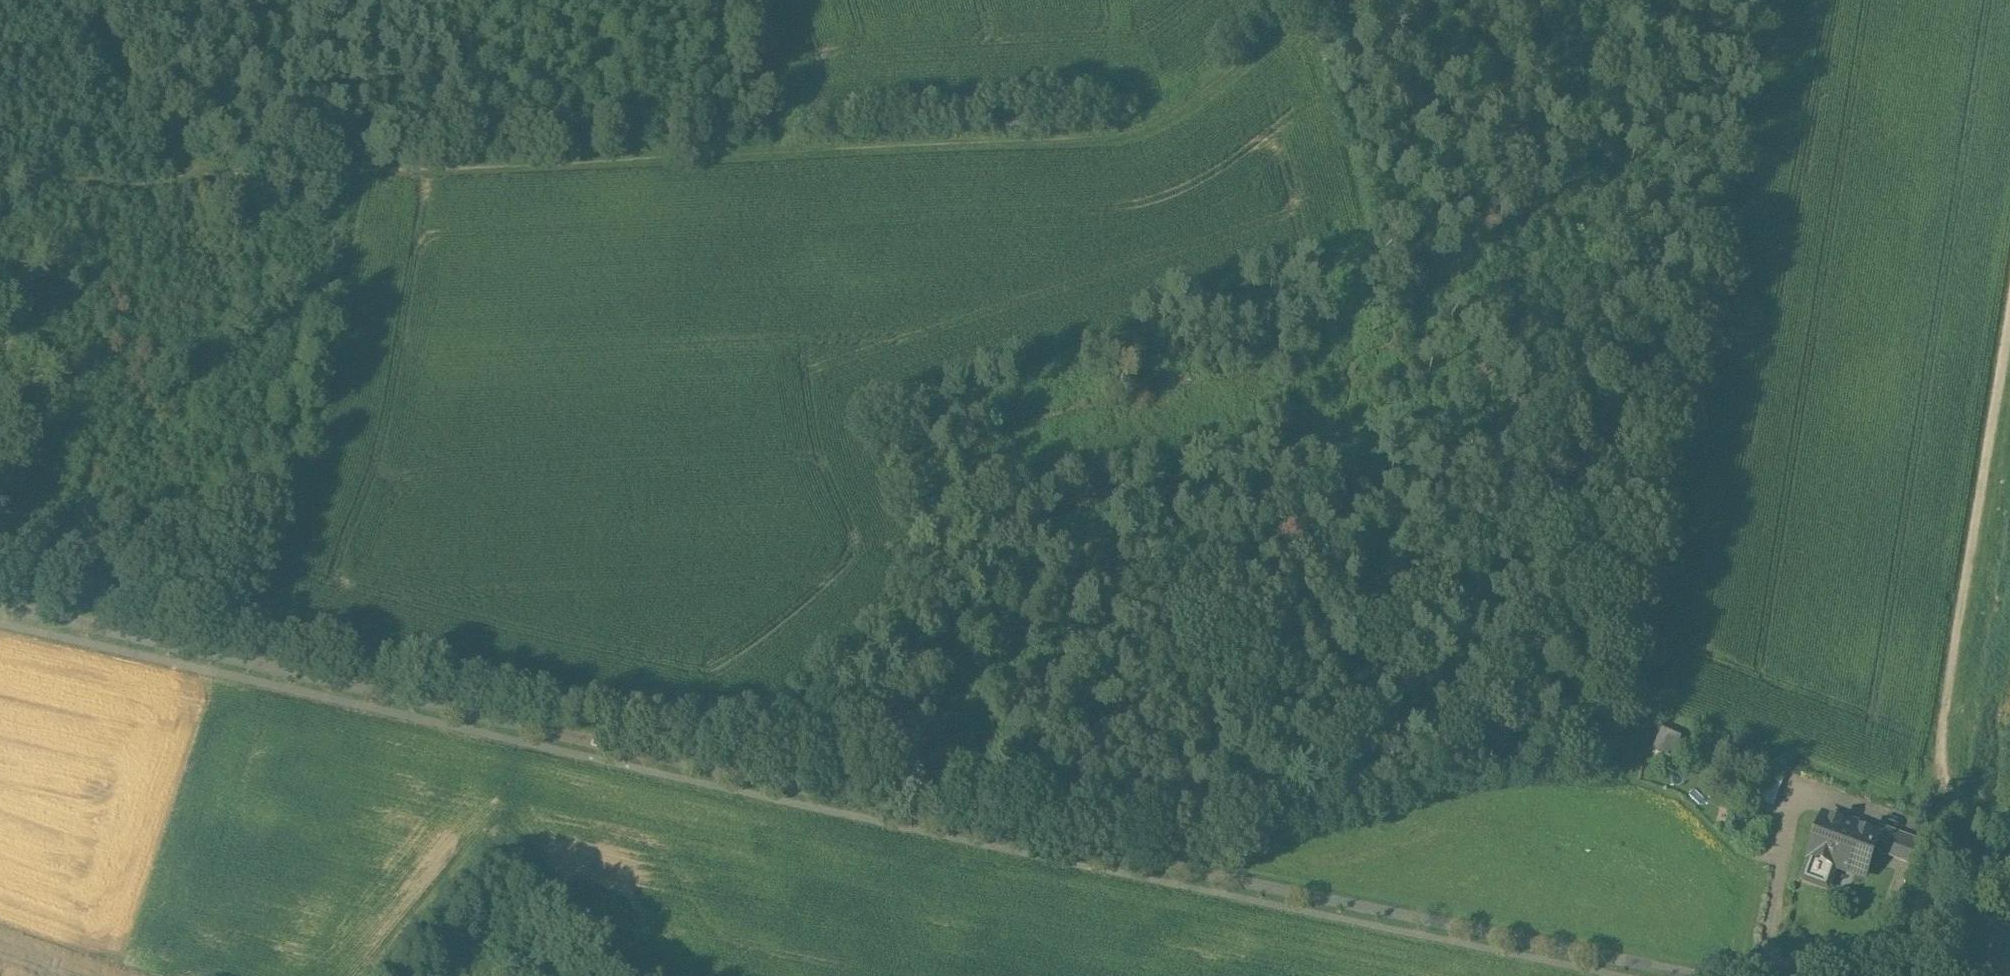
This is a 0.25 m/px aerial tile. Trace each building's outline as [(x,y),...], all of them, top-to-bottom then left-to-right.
[(1661,727),(1652,747),(1670,755),(1679,735),(1661,727)] [(1877,838),(1824,819),(1809,858),(1813,859),(1805,880),(1826,887),(1833,867),(1864,878),(1874,851),(1873,851),(1877,838)] [(1919,842),(1881,829),(1877,838),(1873,851),(1874,851),(1911,865),(1919,842)]
